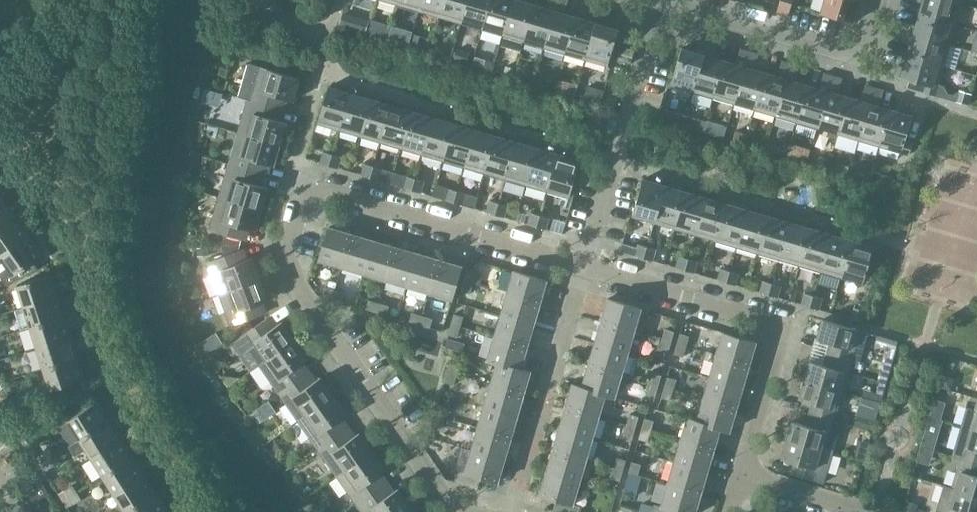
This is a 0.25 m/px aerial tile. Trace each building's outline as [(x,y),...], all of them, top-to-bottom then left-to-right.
[(420,11),(423,0),(400,0),(399,5),(420,11)] [(440,17),(445,0),(423,0),(420,11),(440,17)] [(461,23),(468,0),(445,0),(440,17),(461,23)] [(482,29),(491,0),(468,0),(461,23),(482,29)] [(503,36),(514,0),(491,0),(482,29),(503,36)] [(524,42),(535,5),(523,2),(524,0),(514,0),(503,36),(524,42)] [(545,48),(559,0),(549,0),(546,9),(535,5),(524,42),(545,48)] [(565,54),(576,17),(565,14),(569,0),(559,0),(545,48),(565,54)] [(788,16),(793,0),(781,0),(777,13),(788,16)] [(857,0),(825,0),(821,13),(853,23),(856,11),(862,13),(865,2),(857,0)] [(919,14),(956,25),(962,4),(947,0),(913,0),(923,3),(919,14)] [(565,54),(586,60),(601,8),(592,5),(588,21),(576,17),(565,54)] [(601,8),(586,60),(608,66),(619,30),(606,26),(610,11),(601,8)] [(900,21),(898,30),(950,46),(956,25),(919,14),(916,26),(900,21)] [(343,15),(340,25),(357,30),(360,20),(343,15)] [(371,23),(368,33),(376,35),(379,25),(371,23)] [(910,44),(907,56),(944,66),(950,46),(898,30),(895,40),(910,44)] [(671,85),(693,91),(708,39),(699,37),(694,52),(682,48),(671,85)] [(693,91),(714,97),(724,61),(713,58),(717,42),(708,39),(693,91)] [(622,46),(618,61),(631,69),(635,50),(622,46)] [(714,97),(734,104),(750,52),(740,49),(736,64),(724,61),(714,97)] [(734,104),(755,110),(766,73),(754,70),(759,54),(750,52),(734,104)] [(944,66),(907,56),(904,67),(898,65),(895,76),(910,80),(926,85),(923,92),(935,96),(944,66)] [(755,110),(776,116),(791,64),(782,61),(777,77),(766,73),(755,110)] [(776,116),(797,122),(808,85),(796,82),(800,67),(791,64),(776,116)] [(258,66),(248,100),(280,109),(284,99),(293,101),(300,78),(258,66)] [(819,89),(808,85),(797,122),(818,128),(833,76),(824,74),(819,89)] [(818,128),(838,134),(849,98),(838,94),(842,79),(833,76),(818,128)] [(907,88),(923,92),(926,85),(910,80),(907,88)] [(861,101),(849,98),(838,134),(859,140),(874,88),(865,86),(861,101)] [(318,124),(340,130),(350,93),(329,87),(318,124)] [(591,88),(588,97),(601,101),(604,92),(591,88)] [(859,140),(880,146),(890,110),(879,107),(884,91),(874,88),(859,140)] [(340,130),(360,136),(371,100),(350,93),(340,130)] [(248,100),(239,132),(280,144),(286,123),(277,120),(280,109),(248,100)] [(360,136),(381,142),(392,106),(371,100),(360,136)] [(381,142),(402,149),(413,112),(392,106),(381,142)] [(890,110),(880,146),(909,155),(913,144),(905,141),(914,111),(903,108),(902,113),(890,110)] [(402,149),(422,155),(433,118),(413,112),(402,149)] [(422,155),(443,161),(454,124),(433,118),(422,155)] [(454,124),(443,161),(465,167),(475,130),(454,124)] [(465,167),(485,173),(496,136),(475,130),(465,167)] [(239,132),(229,165),(261,174),(264,164),(274,166),(280,144),(239,132)] [(485,173),(506,179),(517,142),(496,136),(485,173)] [(538,148),(517,142),(506,179),(527,185),(538,148)] [(527,185),(547,191),(558,154),(538,148),(527,185)] [(320,163),(329,166),(333,154),(324,152),(320,163)] [(333,154),(329,166),(338,169),(341,157),(333,154)] [(558,154),(547,191),(569,198),(580,161),(558,154)] [(362,176),(371,178),(374,167),(365,164),(362,176)] [(229,165),(219,197),(261,210),(267,188),(258,185),(261,174),(229,165)] [(374,167),(371,178),(379,181),(383,169),(374,167)] [(403,188),(412,190),(415,179),(407,176),(403,188)] [(415,179),(412,190),(421,193),(424,181),(415,179)] [(632,216),(654,223),(665,186),(643,179),(632,216)] [(654,223),(675,229),(686,192),(665,186),(654,223)] [(445,200),(454,203),(457,191),(449,189),(445,200)] [(457,191),(454,203),(463,205),(466,194),(457,191)] [(675,229),(696,235),(707,198),(686,192),(675,229)] [(261,210),(219,197),(210,230),(242,240),(245,229),(254,231),(261,210)] [(696,235),(716,241),(727,204),(707,198),(696,235)] [(18,219),(6,201),(0,205),(0,232),(18,219)] [(487,212),(495,215),(499,203),(490,201),(487,212)] [(495,215),(504,217),(507,206),(499,203),(495,215)] [(716,241),(737,247),(748,210),(727,204),(716,241)] [(737,247),(758,253),(769,217),(748,210),(737,247)] [(528,224),(537,227),(540,215),(532,213),(528,224)] [(540,215),(537,227),(545,230),(549,218),(540,215)] [(758,253),(779,260),(790,223),(769,217),(758,253)] [(1,257),(30,237),(18,219),(0,232),(0,256),(1,257)] [(811,229),(790,223),(779,260),(800,266),(811,229)] [(352,234),(329,227),(319,260),(342,267),(352,234)] [(811,229),(800,266),(821,272),(832,235),(811,229)] [(342,267),(364,273),(374,241),(352,234),(342,267)] [(821,272),(842,278),(852,241),(832,235),(821,272)] [(30,237),(1,257),(17,280),(37,270),(32,263),(44,255),(30,237)] [(386,280),(396,247),(374,241),(364,273),(386,280)] [(852,241),(842,278),(863,284),(874,247),(852,241)] [(635,256),(644,259),(647,247),(639,244),(635,256)] [(417,253),(396,247),(386,280),(408,286),(417,253)] [(644,259),(653,261),(656,250),(647,247),(644,259)] [(208,262),(220,295),(260,279),(252,258),(243,261),(239,251),(208,262)] [(408,286),(430,293),(439,260),(417,253),(408,286)] [(677,268),(685,271),(689,259),(680,257),(677,268)] [(689,259),(685,271),(694,273),(697,262),(689,259)] [(439,260),(430,293),(452,300),(462,267),(439,260)] [(718,280),(727,283),(730,272),(721,269),(718,280)] [(467,271),(464,281),(473,284),(476,273),(467,271)] [(547,281),(514,271),(507,294),(540,303),(547,281)] [(727,283),(736,286),(739,274),(730,272),(727,283)] [(17,286),(24,307),(59,296),(52,275),(17,286)] [(260,279),(220,295),(231,327),(263,315),(259,304),(268,301),(260,279)] [(473,284),(464,281),(461,291),(470,294),(473,284)] [(760,293),(769,295),(772,284),(763,281),(760,293)] [(772,284),(769,295),(777,298),(781,286),(772,284)] [(322,297),(333,300),(335,290),(325,287),(322,297)] [(333,300),(343,303),(346,293),(335,290),(333,300)] [(802,305),(810,307),(814,296),(805,293),(802,305)] [(507,294),(501,316),(534,325),(540,303),(507,294)] [(24,307),(31,328),(71,315),(66,301),(63,300),(60,301),(59,296),(24,307)] [(810,307),(819,310),(822,298),(814,296),(810,307)] [(608,299),(601,322),(634,332),(641,309),(608,299)] [(366,309),(376,312),(379,303),(369,300),(366,309)] [(379,303),(376,312),(386,315),(389,306),(379,303)] [(852,320),(860,322),(864,311),(855,308),(852,320)] [(410,322),(420,325),(423,316),(413,313),(410,322)] [(451,325),(461,327),(464,317),(454,314),(451,325)] [(31,328),(37,348),(72,338),(70,331),(73,330),(74,326),(71,315),(31,328)] [(423,316),(420,325),(430,328),(433,319),(423,316)] [(501,316),(494,337),(527,347),(534,325),(501,316)] [(240,338),(260,366),(295,341),(282,322),(274,328),(268,318),(240,338)] [(830,343),(827,354),(851,362),(859,364),(868,333),(823,320),(817,339),(830,343)] [(601,322),(595,343),(628,353),(634,332),(601,322)] [(461,327),(451,325),(448,335),(458,338),(461,327)] [(665,329),(662,340),(671,342),(675,332),(665,329)] [(723,333),(716,356),(749,365),(756,342),(723,333)] [(677,344),(686,347),(689,336),(680,334),(677,344)] [(488,360),(497,363),(497,362),(521,369),(527,347),(494,337),(488,360)] [(37,348),(44,369),(78,358),(72,338),(37,348)] [(659,350),(668,352),(671,342),(662,340),(659,350)] [(260,366),(279,393),(307,374),(300,365),(308,360),(295,341),(260,366)] [(595,343),(589,365),(621,375),(628,353),(595,343)] [(686,347),(677,344),(674,354),(683,357),(686,347)] [(810,362),(805,380),(842,391),(851,362),(827,354),(823,366),(810,362)] [(749,365),(716,356),(710,377),(743,387),(749,365)] [(78,358),(44,369),(45,372),(38,374),(35,379),(38,391),(44,393),(85,380),(78,358)] [(448,372),(457,375),(460,364),(451,362),(448,372)] [(497,363),(491,384),(524,394),(531,371),(521,369),(497,362),(497,363)] [(589,365),(582,387),(605,395),(615,398),(621,375),(589,365)] [(457,375),(448,372),(445,382),(454,385),(457,375)] [(650,383),(659,386),(662,376),(653,373),(650,383)] [(313,383),(307,374),(279,393),(299,421),(334,396),(321,378),(313,383)] [(664,388),(674,390),(677,380),(667,377),(664,388)] [(703,399),(736,409),(743,387),(710,377),(703,399)] [(813,403),(809,414),(834,421),(842,391),(805,380),(799,399),(813,403)] [(659,386),(650,383),(647,393),(656,396),(659,386)] [(491,384),(485,406),(517,416),(524,394),(491,384)] [(566,407),(599,416),(605,395),(582,387),(573,384),(566,407)] [(674,390),(664,388),(661,398),(671,400),(674,390)] [(299,421),(318,449),(345,430),(339,421),(347,415),(334,396),(299,421)] [(962,426),(976,431),(976,398),(971,397),(962,426)] [(736,409),(703,399),(697,420),(697,421),(720,428),(720,429),(730,432),(736,409)] [(68,421),(80,440),(111,421),(98,402),(68,421)] [(435,416),(444,418),(447,408),(438,405),(435,416)] [(485,406),(478,428),(511,438),(517,416),(485,406)] [(559,428),(592,438),(599,416),(566,407),(559,428)] [(627,425),(636,427),(639,417),(630,414),(627,425)] [(793,422),(787,440),(832,454),(841,424),(834,421),(809,414),(806,426),(793,422)] [(444,418),(435,416),(432,426),(441,429),(444,418)] [(697,420),(687,417),(681,440),(714,450),(720,429),(720,428),(697,421),(697,420)] [(86,449),(92,458),(122,439),(118,433),(122,431),(122,428),(116,418),(111,421),(80,440),(70,447),(76,456),(86,449)] [(642,429),(651,432),(654,421),(645,419),(642,429)] [(636,427),(627,425),(624,435),(633,437),(636,427)] [(961,459),(976,463),(976,431),(962,426),(953,456),(961,459)] [(478,428),(472,450),(505,460),(511,438),(478,428)] [(592,438),(559,428),(553,450),(586,460),(592,438)] [(651,432),(642,429),(639,439),(648,442),(651,432)] [(318,449),(337,477),(373,452),(360,433),(352,439),(345,430),(318,449)] [(92,458),(103,476),(134,458),(122,439),(92,458)] [(681,440),(674,462),(707,472),(714,450),(681,440)] [(832,454),(787,440),(782,459),(795,462),(792,474),(816,481),(824,483),(832,454)] [(46,462),(55,456),(50,449),(42,454),(36,458),(41,465),(46,462)] [(505,460),(472,450),(465,473),(458,471),(455,482),(478,489),(481,478),(498,482),(505,460)] [(586,460),(553,450),(547,472),(580,482),(586,460)] [(373,452),(337,477),(357,504),(384,485),(378,476),(386,471),(373,452)] [(55,456),(46,462),(41,465),(45,472),(51,469),(59,464),(55,456)] [(103,476),(115,495),(145,476),(134,458),(103,476)] [(614,468),(623,471),(626,461),(617,458),(614,468)] [(952,489),(976,496),(976,463),(961,459),(952,489)] [(632,462),(629,473),(638,475),(641,465),(632,462)] [(674,462),(668,484),(701,494),(707,472),(674,462)] [(623,471),(614,468),(611,479),(620,481),(623,471)] [(547,472),(540,495),(557,500),(553,511),(555,511),(578,511),(580,507),(573,505),(580,482),(547,472)] [(126,511),(128,511),(157,494),(145,476),(115,495),(126,511)] [(668,484),(661,507),(654,505),(652,511),(677,511),(679,511),(695,511),(701,494),(668,484)] [(25,497),(31,506),(49,494),(43,485),(25,497)] [(65,491),(69,498),(78,493),(73,485),(65,491)] [(362,511),(405,511),(412,508),(399,489),(391,494),(384,485),(357,504),(362,511)] [(952,489),(944,486),(937,511),(976,511),(976,496),(952,489)] [(78,493),(69,498),(74,505),(82,500),(78,493)] [(128,511),(168,511),(157,494),(128,511)] [(31,506),(25,497),(18,502),(23,510),(31,506)]
